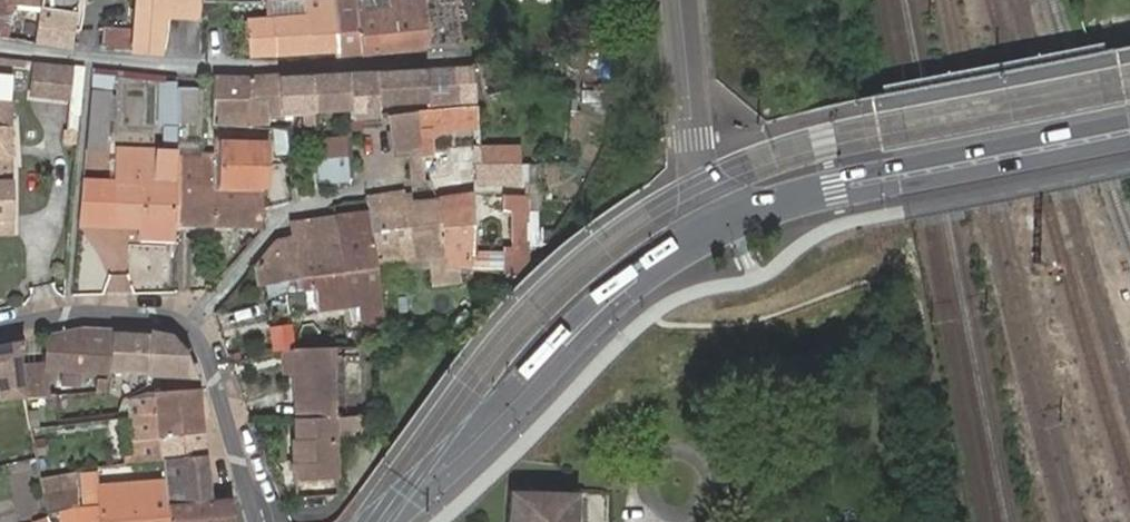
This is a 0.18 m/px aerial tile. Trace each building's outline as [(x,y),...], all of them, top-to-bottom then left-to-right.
[(11,41),(16,7),(37,8),(38,0),(0,0),(0,40),(11,41)] [(37,8),(77,13),(76,0),(38,0),(37,8)] [(201,7),(201,6),(202,0),(138,0),(134,54),(157,55),(158,55),(161,19),(193,21),(195,7),(201,7)] [(334,0),(320,0),(303,1),(303,17),(248,22),(248,58),(334,53),(334,0)] [(359,0),(334,0),(334,53),(334,57),(362,56),(359,0)] [(425,49),(423,0),(359,0),(362,56),(425,49)] [(472,43),(471,19),(492,17),(491,0),(423,0),(425,49),(472,43)] [(72,50),(72,47),(77,13),(37,8),(37,9),(34,45),(72,50)] [(471,19),(472,43),(493,40),(492,17),(471,19)] [(113,53),(129,54),(131,31),(102,29),(100,49),(113,50),(113,53)] [(511,61),(478,65),(481,92),(514,88),(511,61)] [(66,69),(31,65),(28,95),(61,99),(66,69)] [(460,108),(458,68),(433,70),(435,104),(435,111),(460,108)] [(435,104),(433,70),(375,74),(376,108),(435,104)] [(375,74),(347,76),(349,112),(348,112),(348,120),(377,117),(376,108),(375,74)] [(349,112),(347,76),(310,79),(310,115),(349,112)] [(253,81),(213,80),(213,128),(243,129),(243,117),(310,115),(310,79),(253,81)] [(178,114),(194,115),(197,115),(199,88),(179,86),(178,114)] [(107,91),(90,91),(88,110),(108,109),(107,91)] [(473,107),(460,108),(435,111),(420,112),(421,135),(475,130),(473,107)] [(85,144),(84,151),(108,153),(108,109),(88,110),(85,144)] [(177,147),(177,153),(191,154),(194,115),(178,114),(177,129),(177,147)] [(413,115),(389,117),(392,151),(399,151),(417,149),(413,115)] [(165,147),(177,147),(177,129),(165,129),(165,147)] [(8,184),(7,131),(0,130),(0,184),(8,184)] [(64,141),(72,142),(73,135),(65,134),(64,141)] [(72,149),(72,142),(64,141),(63,148),(72,149)] [(216,189),(261,189),(263,144),(215,143),(215,154),(216,189)] [(343,162),(343,144),(311,145),(311,163),(314,163),(343,162)] [(494,148),(476,149),(476,164),(494,164),(494,148)] [(516,148),(494,148),(494,164),(517,164),(516,148)] [(417,149),(399,151),(401,185),(420,184),(417,149)] [(138,244),(173,245),(174,228),(176,189),(177,165),(177,154),(115,152),(113,187),(95,187),(94,226),(114,225),(138,227),(138,244)] [(174,228),(217,228),(217,226),(216,189),(215,154),(202,153),(201,166),(177,165),(176,189),(174,228)] [(314,189),(344,187),(343,162),(314,163),(314,189)] [(517,176),(517,164),(494,164),(476,164),(477,177),(517,176)] [(9,210),(8,184),(0,184),(0,211),(9,210)] [(77,227),(94,226),(95,187),(80,187),(77,227)] [(217,226),(258,228),(261,207),(261,189),(216,189),(217,226)] [(444,266),(479,261),(467,196),(433,201),(432,205),(444,266)] [(392,197),(367,200),(369,216),(373,253),(405,249),(407,265),(431,263),(434,290),(461,287),(459,274),(445,277),(444,266),(432,205),(398,211),(397,199),(392,197)] [(340,273),(376,269),(373,253),(369,216),(334,219),(340,273)] [(340,273),(334,219),(290,223),(291,238),(275,240),(255,265),(259,288),(282,283),(298,280),(307,277),(340,273)] [(405,249),(373,253),(376,270),(407,265),(405,249)] [(480,272),(479,261),(444,266),(445,277),(459,274),(480,272)] [(361,329),(383,326),(376,269),(340,273),(307,277),(298,280),(300,291),(284,294),(286,315),(340,309),(358,307),(360,323),(361,329)] [(300,291),(298,280),(282,283),(284,294),(300,291)] [(358,307),(340,309),(342,324),(360,323),(358,307)] [(39,366),(107,371),(109,332),(81,330),(41,338),(39,366)] [(107,371),(191,376),(180,353),(167,339),(150,334),(109,332),(107,371)] [(290,337),(290,351),(295,351),(333,350),(345,350),(345,337),(290,337)] [(0,347),(0,401),(25,397),(18,363),(17,356),(23,349),(21,343),(0,347)] [(295,351),(297,404),(334,404),(333,350),(295,351)] [(18,363),(25,397),(44,394),(37,359),(18,363)] [(127,395),(126,423),(127,423),(131,460),(121,461),(122,467),(159,463),(157,438),(201,434),(197,389),(127,395)] [(297,404),(297,418),(334,418),(334,404),(297,404)] [(334,418),(297,418),(298,438),(293,438),(294,461),(291,461),(292,499),(336,498),(334,418)] [(362,418),(335,418),(335,438),(353,438),(353,436),(362,436),(362,418)] [(157,438),(159,463),(160,464),(202,456),(201,434),(157,438)] [(24,463),(22,453),(0,459),(0,469),(24,463)] [(202,456),(160,464),(165,504),(205,502),(203,471),(202,456)] [(75,521),(167,521),(165,504),(160,464),(90,477),(91,509),(79,510),(74,510),(74,518),(75,521)] [(91,472),(77,473),(79,510),(91,509),(90,477),(91,472)] [(40,480),(51,512),(74,510),(79,510),(77,473),(40,480)] [(505,521),(575,521),(577,494),(507,490),(505,521)] [(167,521),(230,521),(228,500),(205,502),(165,504),(167,521)] [(74,518),(74,510),(51,512),(54,521),(75,521),(74,518)]
